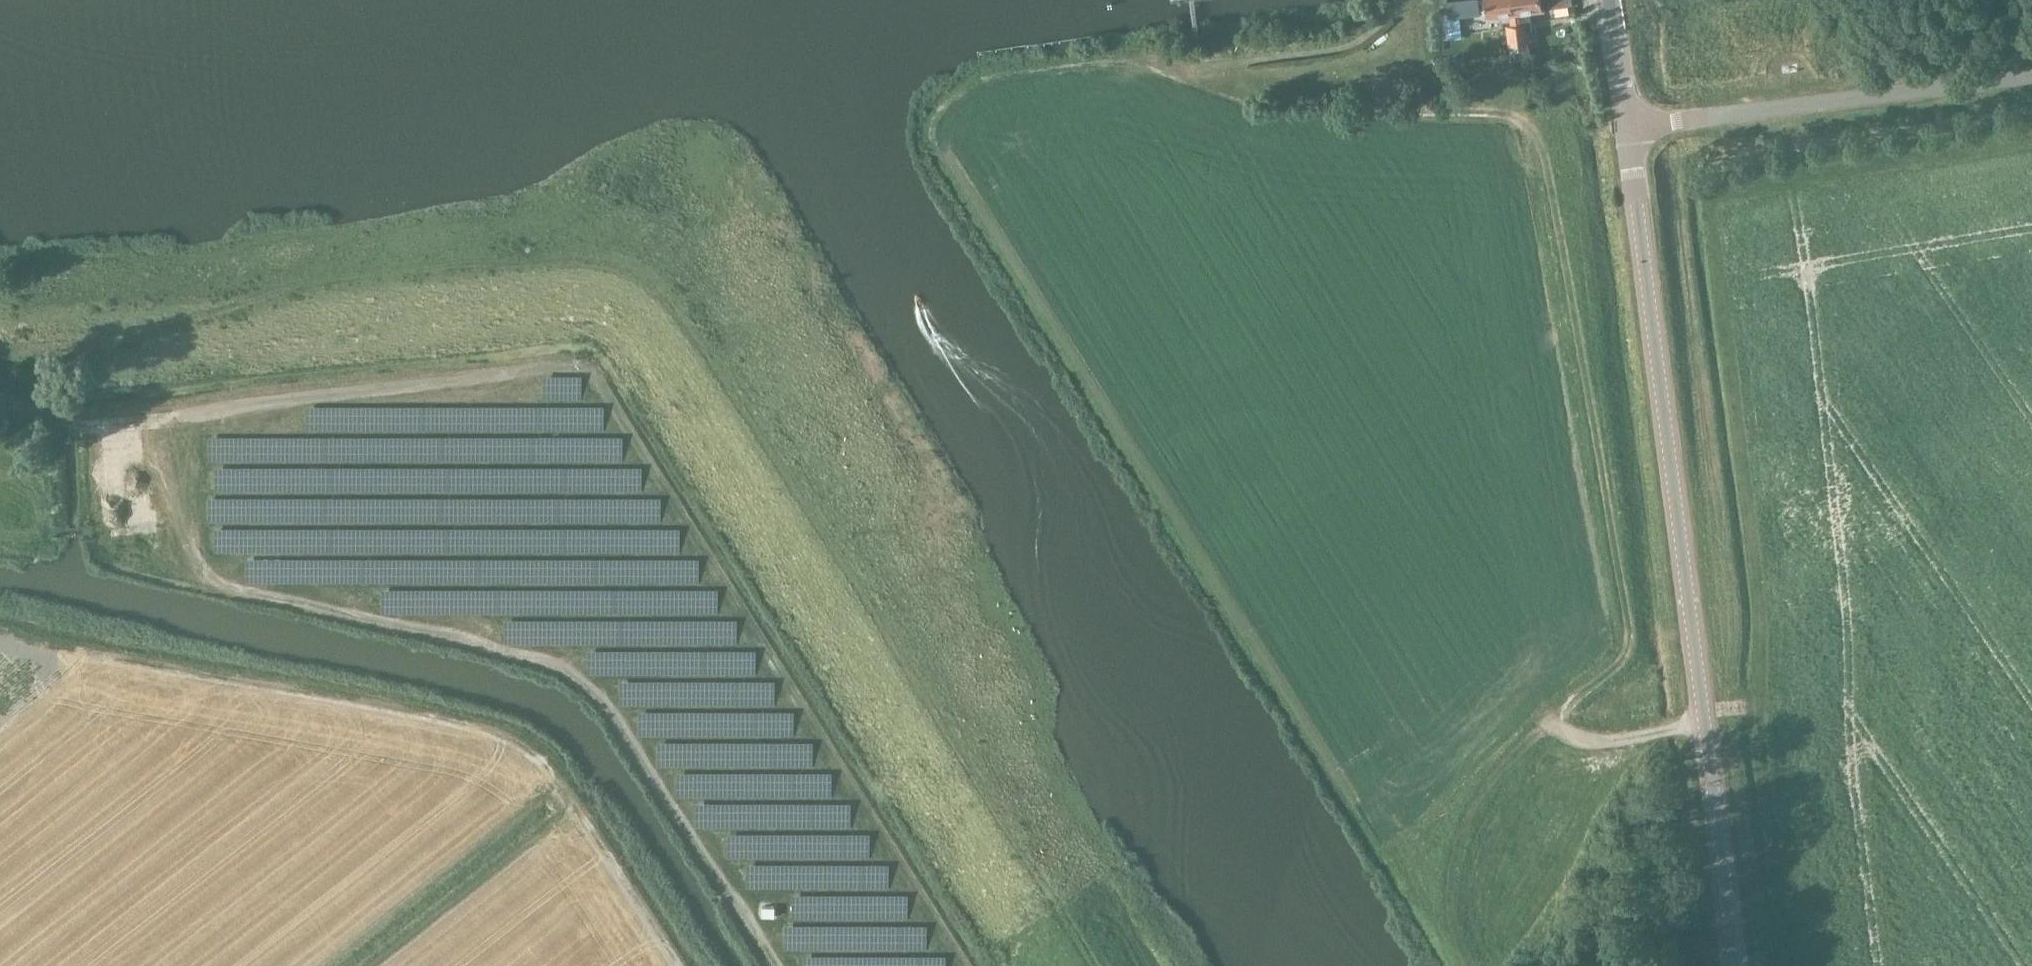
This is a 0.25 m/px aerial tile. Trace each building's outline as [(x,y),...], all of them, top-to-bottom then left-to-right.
[(1440,15),(1443,39),(1461,36),(1459,16),(1480,13),(1479,0),(1446,0),(1448,14),(1440,15)] [(1487,14),(1509,11),(1511,24),(1506,25),(1508,43),(1518,42),(1514,0),(1485,0),(1487,14)] [(1518,42),(1520,42),(1523,65),(1534,64),(1527,41),(1530,40),(1528,23),(1532,22),(1530,9),(1544,7),(1543,2),(1554,0),(1514,0),(1518,42)] [(1497,82),(1491,94),(1503,100),(1509,88),(1497,82)]
